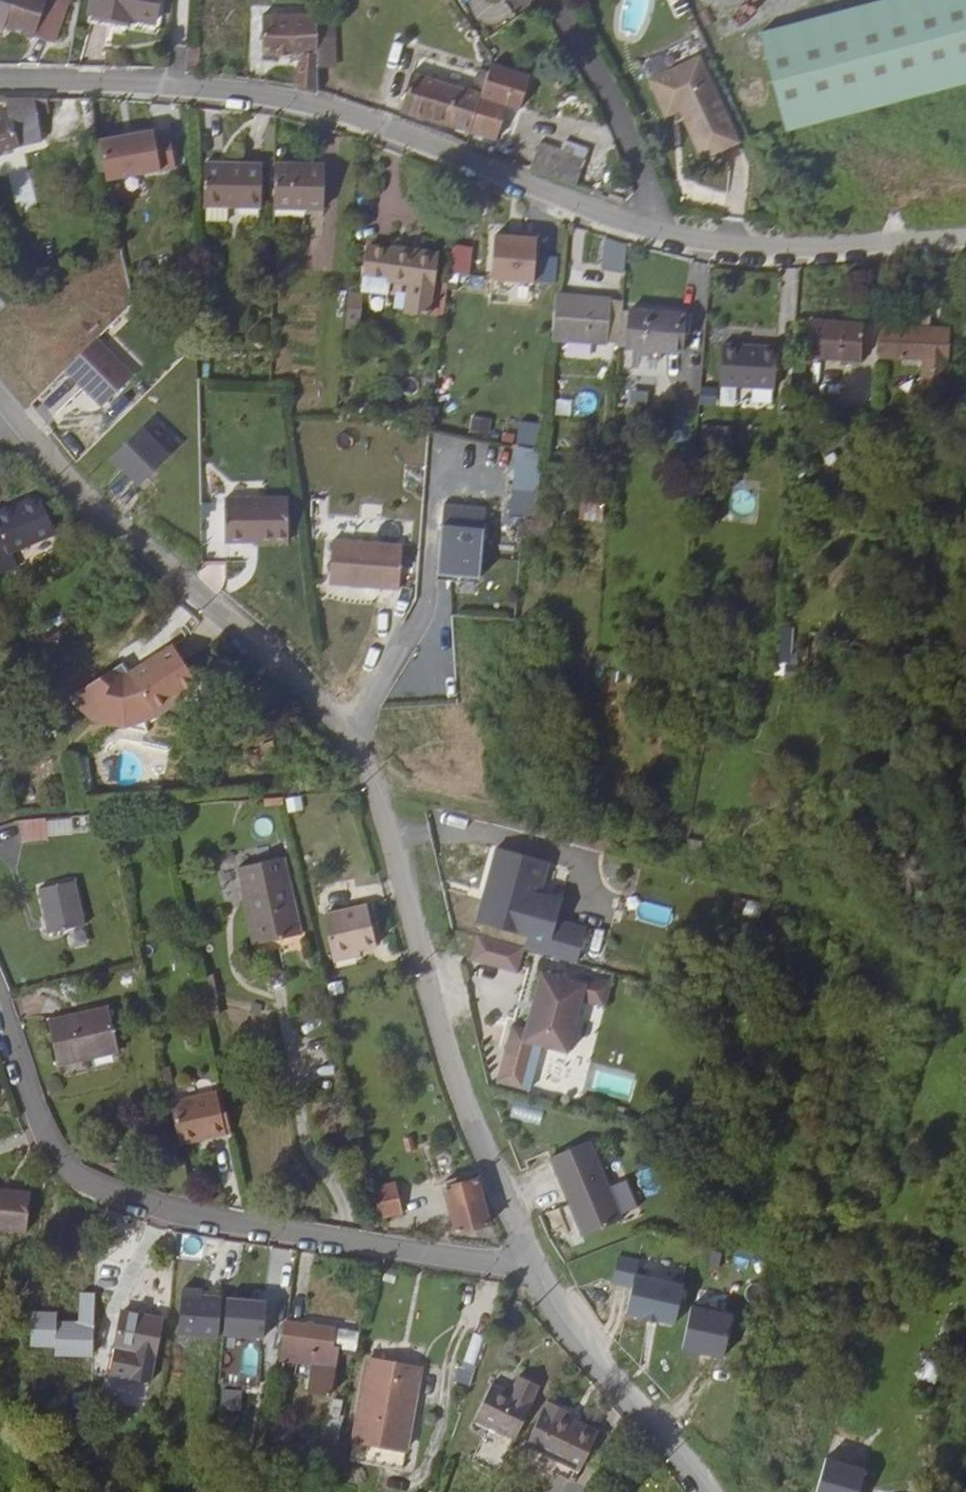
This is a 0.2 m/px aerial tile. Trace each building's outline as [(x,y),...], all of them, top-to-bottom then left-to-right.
[(48,41),(64,0),(0,0),(0,23),(48,41)] [(92,18),(136,22),(136,17),(156,18),(158,0),(93,0),(92,18)] [(314,0),(301,0),(301,9),(254,9),(255,49),(292,51),(293,83),(316,89),(314,0)] [(759,31),(786,128),(965,77),(965,0),(869,0),(759,31)] [(697,158),(737,139),(697,54),(640,81),(657,117),(674,109),(697,158)] [(486,76),(481,97),(505,105),(521,110),(531,79),(489,66),(486,76)] [(398,111),(472,132),(481,97),(486,76),(477,73),(473,90),(408,72),(398,111)] [(43,143),(38,112),(48,110),(45,96),(9,97),(13,112),(0,115),(0,153),(43,143)] [(505,105),(481,97),(472,132),(496,139),(505,105)] [(155,129),(101,139),(109,178),(177,166),(171,131),(156,134),(155,129)] [(584,167),(559,158),(556,168),(553,183),(578,193),(584,167)] [(553,183),(556,168),(537,159),(532,175),(553,183)] [(322,212),(323,169),(273,167),(272,211),(322,212)] [(204,210),(261,211),(261,168),(203,169),(204,210)] [(524,238),(498,236),(494,280),(536,283),(540,235),(524,233),(524,238)] [(627,240),(606,233),(604,266),(626,267),(627,240)] [(433,277),(436,252),(371,243),(367,282),(389,284),(409,287),(406,308),(429,311),(433,277)] [(429,311),(447,313),(451,280),(433,277),(429,311)] [(348,315),(361,317),(364,286),(351,285),(348,315)] [(10,310),(0,294),(0,315),(10,310)] [(621,345),(624,301),(559,296),(555,340),(621,345)] [(884,312),(883,327),(933,329),(934,314),(884,312)] [(687,320),(632,316),(630,354),(652,356),(652,364),(666,365),(666,356),(684,358),(687,320)] [(860,329),(809,325),(806,359),(859,364),(860,329)] [(881,358),(926,359),(924,391),(947,392),(949,329),(933,329),(883,327),(882,327),(881,358)] [(716,348),(708,347),(705,379),(767,385),(770,349),(717,341),(716,348)] [(96,410),(127,379),(90,342),(59,373),(96,410)] [(605,358),(606,345),(557,343),(557,356),(605,358)] [(164,460),(135,432),(106,462),(134,490),(164,460)] [(515,448),(512,516),(539,517),(541,449),(515,448)] [(582,487),(588,488),(586,520),(602,521),(604,489),(609,489),(609,477),(583,475),(582,487)] [(283,546),(283,502),(218,502),(217,546),(283,546)] [(46,545),(31,508),(0,520),(0,563),(46,545)] [(542,522),(527,521),(526,539),(554,540),(555,522),(542,522)] [(486,534),(443,531),(440,580),(483,583),(486,534)] [(332,590),(402,595),(405,551),(335,547),(332,590)] [(201,681),(179,645),(135,673),(128,663),(75,697),(99,724),(151,735),(151,722),(181,703),(177,696),(187,690),(201,681)] [(191,696),(187,690),(177,696),(181,703),(191,696)] [(32,820),(6,823),(8,845),(35,842),(32,820)] [(471,923),(522,938),(518,950),(571,965),(580,934),(550,925),(556,902),(535,896),(544,865),(492,850),(471,923)] [(261,863),(279,941),(294,937),(276,859),(261,863)] [(241,890),(254,946),(279,941),(261,863),(229,869),(234,891),(241,890)] [(76,926),(65,884),(29,893),(39,935),(76,926)] [(363,912),(317,923),(326,964),(373,953),(363,912)] [(493,943),(471,937),(464,961),(486,967),(493,943)] [(517,949),(493,943),(486,967),(510,973),(517,949)] [(564,982),(535,974),(519,1030),(505,1026),(498,1050),(525,1058),(529,1045),(561,1054),(575,1003),(598,1009),(605,985),(566,974),(564,982)] [(108,1054),(97,1012),(37,1027),(49,1069),(108,1054)] [(219,1140),(210,1100),(181,1106),(191,1146),(219,1140)] [(191,1146),(181,1106),(163,1110),(173,1151),(191,1146)] [(614,1224),(581,1146),(542,1162),(575,1241),(614,1224)] [(387,1183),(364,1188),(371,1216),(394,1211),(387,1183)] [(484,1226),(471,1184),(439,1193),(451,1235),(484,1226)] [(0,1191),(0,1232),(20,1233),(23,1193),(0,1191)] [(655,1321),(671,1325),(680,1286),(633,1275),(636,1261),(616,1256),(609,1283),(629,1288),(623,1313),(639,1317),(639,1320),(655,1323),(655,1321)] [(275,1276),(262,1274),(259,1304),(273,1305),(275,1276)] [(192,1280),(173,1279),(171,1324),(210,1325),(211,1287),(192,1286),(192,1280)] [(248,1313),(220,1308),(217,1329),(245,1334),(248,1313)] [(147,1359),(154,1323),(113,1315),(107,1351),(147,1359)] [(345,1345),(349,1329),(277,1315),(268,1365),(278,1367),(281,1353),(302,1357),(296,1386),(318,1390),(327,1342),(345,1345)] [(245,1334),(217,1329),(216,1337),(244,1341),(245,1334)] [(455,1357),(467,1361),(475,1334),(463,1330),(455,1357)] [(147,1359),(107,1351),(101,1380),(141,1388),(147,1359)] [(389,1441),(406,1362),(355,1351),(337,1431),(389,1441)] [(448,1379),(461,1381),(467,1361),(455,1357),(448,1379)] [(464,1425),(505,1443),(522,1406),(519,1404),(526,1389),(507,1380),(499,1396),(480,1388),(464,1425)] [(556,1410),(560,1403),(540,1393),(512,1455),(548,1471),(550,1467),(570,1477),(593,1426),(556,1410)] [(462,1467),(489,1479),(505,1443),(464,1425),(460,1434),(474,1440),(462,1467)] [(389,1441),(337,1431),(334,1450),(385,1460),(389,1441)] [(578,1485),(556,1474),(546,1491),(574,1491),(578,1485)]
